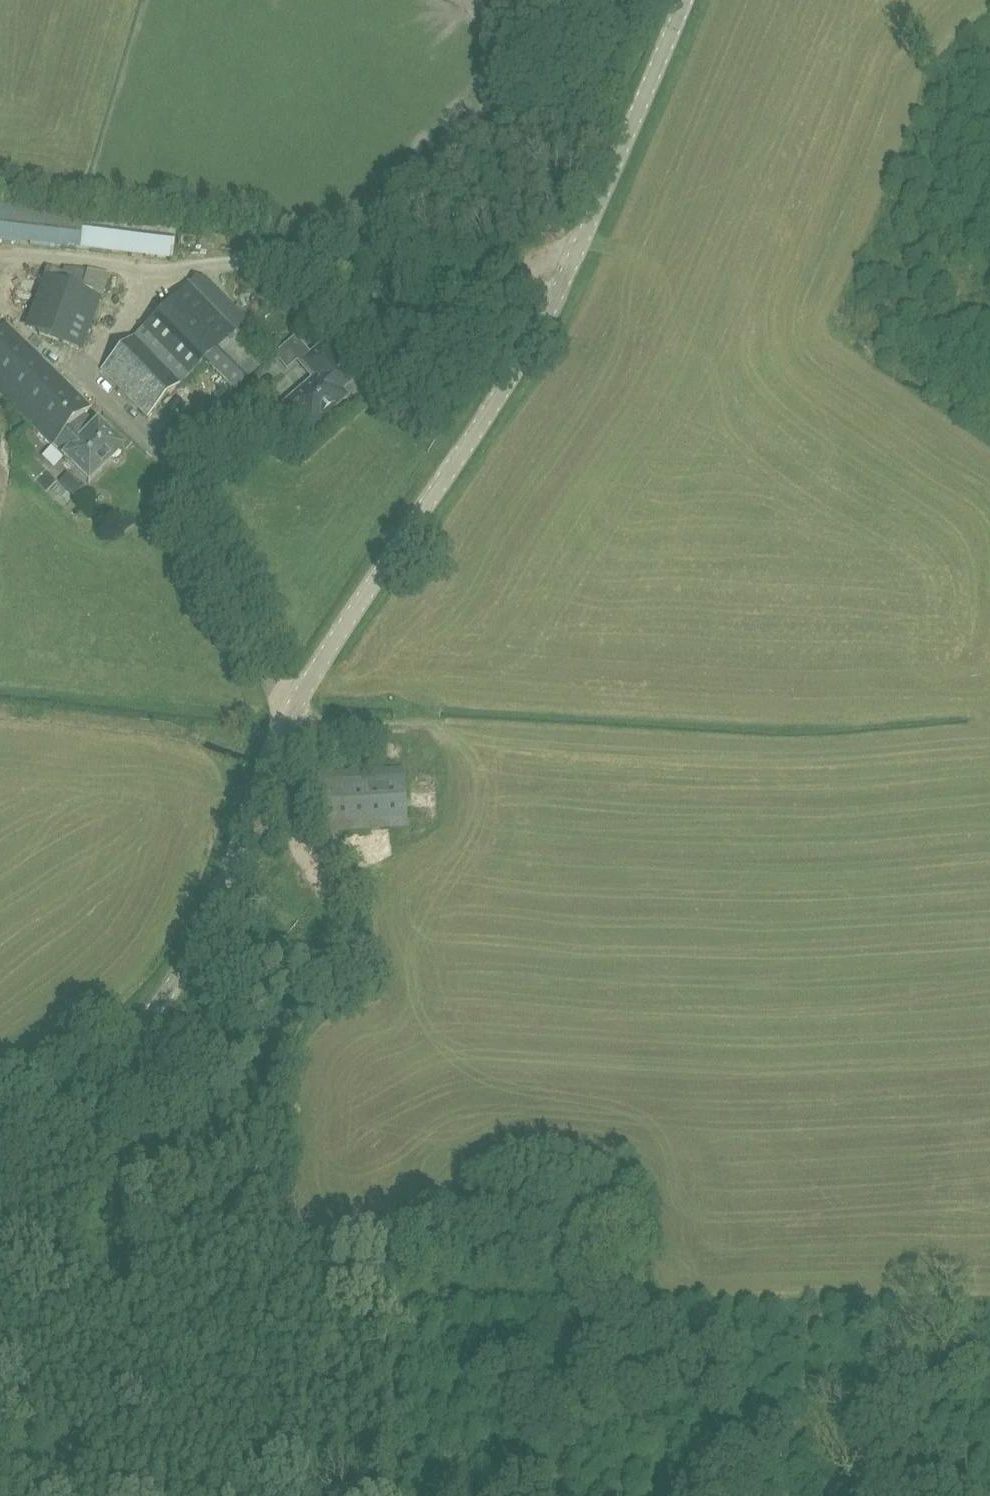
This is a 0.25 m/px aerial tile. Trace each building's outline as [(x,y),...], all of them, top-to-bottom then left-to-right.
[(172,261),(175,224),(0,204),(0,240),(172,261)] [(61,269),(56,281),(43,276),(23,328),(82,350),(101,298),(100,297),(106,284),(61,269)] [(138,332),(100,370),(147,417),(184,380),(204,361),(235,392),(267,361),(236,330),(241,325),(194,277),(138,332)] [(52,447),(53,446),(64,457),(63,458),(88,483),(109,462),(112,463),(116,462),(118,460),(120,457),(121,454),(120,451),(122,449),(97,424),(94,427),(82,416),(90,408),(6,326),(0,332),(0,396),(52,447)] [(288,421),(297,414),(309,429),(312,427),(315,429),(324,421),(323,417),(346,397),(340,390),(352,380),(322,345),(302,362),(315,377),(287,402),(279,410),(288,421)] [(323,832),(406,826),(402,769),(319,775),(323,832)]
